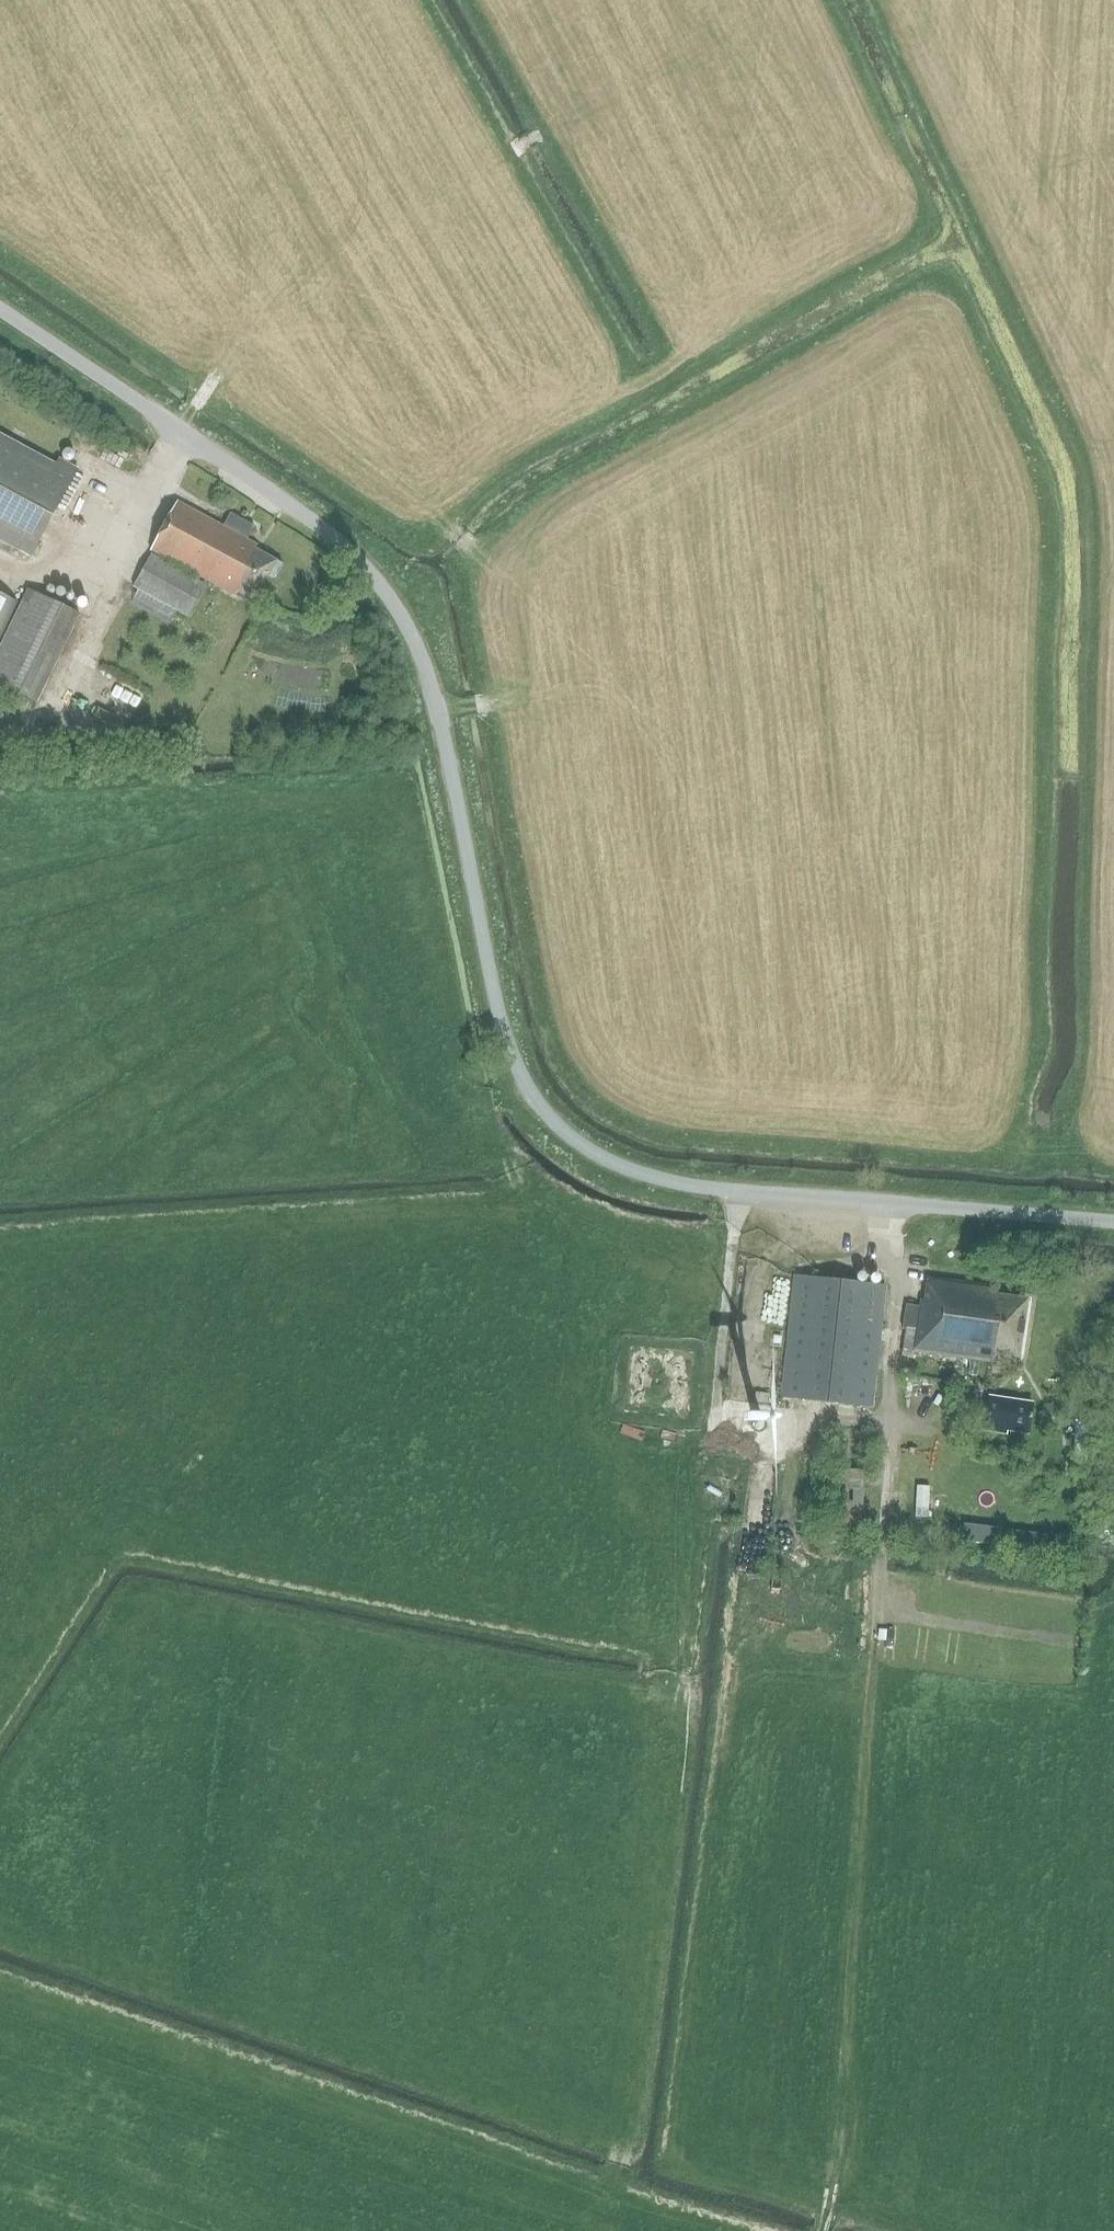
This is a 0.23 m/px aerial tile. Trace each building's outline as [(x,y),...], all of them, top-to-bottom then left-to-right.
[(0,434),(0,542),(30,558),(79,469),(58,458),(55,464),(0,434)] [(281,564),(276,561),(255,549),(257,545),(246,539),(253,526),(230,513),(223,527),(177,501),(150,550),(235,595),(237,592),(254,601),(268,575),(273,578),(275,578),(282,565),(281,564)] [(188,617),(206,585),(151,555),(133,587),(188,617)] [(28,590),(0,646),(0,686),(37,704),(80,615),(28,590)] [(16,601),(0,593),(0,634),(16,601)] [(144,741),(145,752),(166,751),(165,739),(144,741)] [(873,1407),(886,1285),(794,1275),(781,1397),(873,1407)] [(920,1299),(919,1306),(906,1304),(902,1328),(906,1329),(903,1355),(913,1356),(913,1351),(993,1362),(995,1352),(1018,1356),(1020,1339),(1021,1339),(1024,1317),(1026,1300),(997,1296),(999,1287),(928,1278),(924,1300),(920,1299)] [(767,1403),(768,1392),(755,1391),(754,1402),(767,1403)] [(1027,1433),(1032,1402),(988,1396),(983,1430),(1007,1433),(1007,1430),(1027,1433)] [(1091,1462),(1092,1420),(1077,1420),(1076,1462),(1091,1462)] [(834,1469),(831,1523),(862,1525),(865,1471),(834,1469)] [(933,1519),(934,1486),(920,1486),(919,1518),(933,1519)] [(965,1543),(1001,1548),(1005,1526),(968,1521),(965,1543)]
